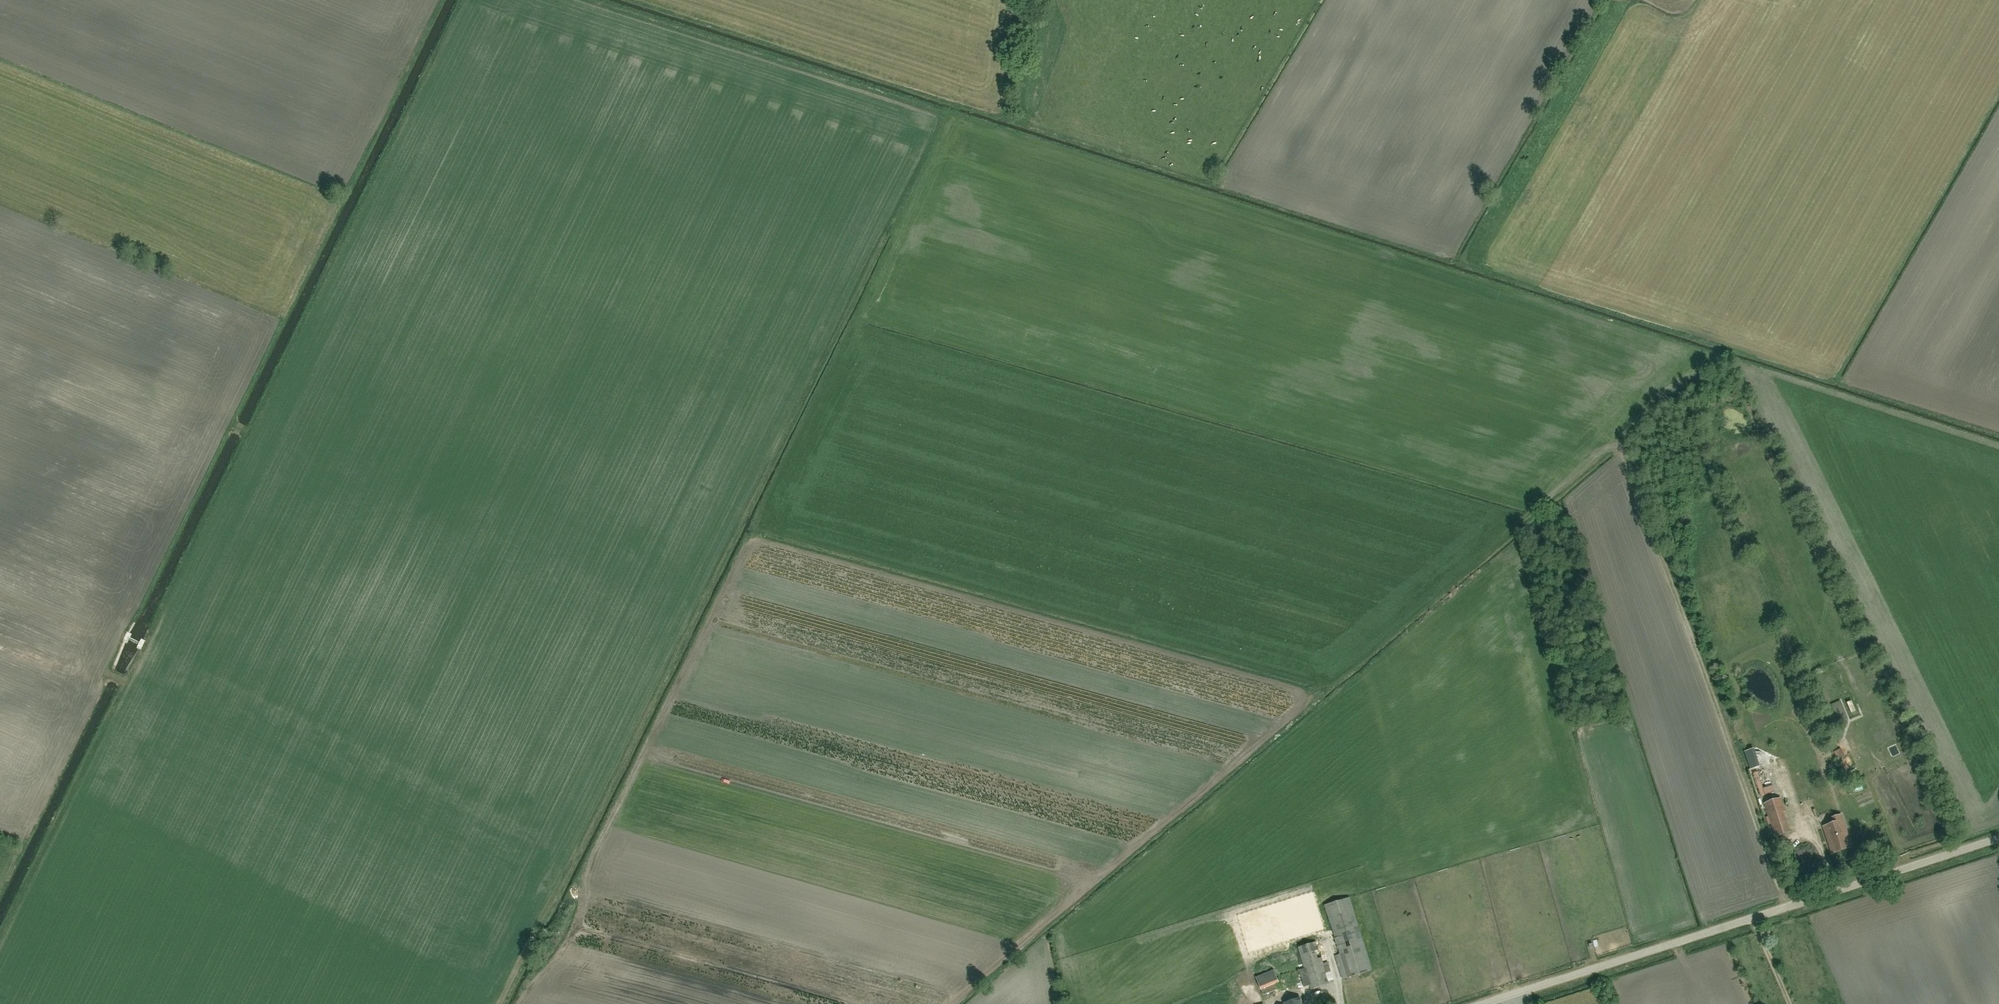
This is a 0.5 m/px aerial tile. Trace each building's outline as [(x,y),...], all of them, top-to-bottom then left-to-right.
[(1775,836),(1789,832),(1783,812),(1785,811),(1781,799),(1764,804),(1769,816),(1766,817),(1769,825),(1771,824),(1775,836)] [(1832,853),(1844,849),(1852,846),(1841,815),(1832,818),(1834,824),(1823,827),(1832,853)] [(1334,902),(1324,905),(1347,978),(1372,970),(1350,897),(1347,898),(1345,893),(1333,897),(1334,902)] [(1314,943),(1299,947),(1306,968),(1300,970),(1305,987),(1310,986),(1311,989),(1329,983),(1319,950),(1316,951),(1314,943)] [(1264,995),(1281,988),(1274,969),(1256,977),(1261,990),(1262,990),(1264,995)]
